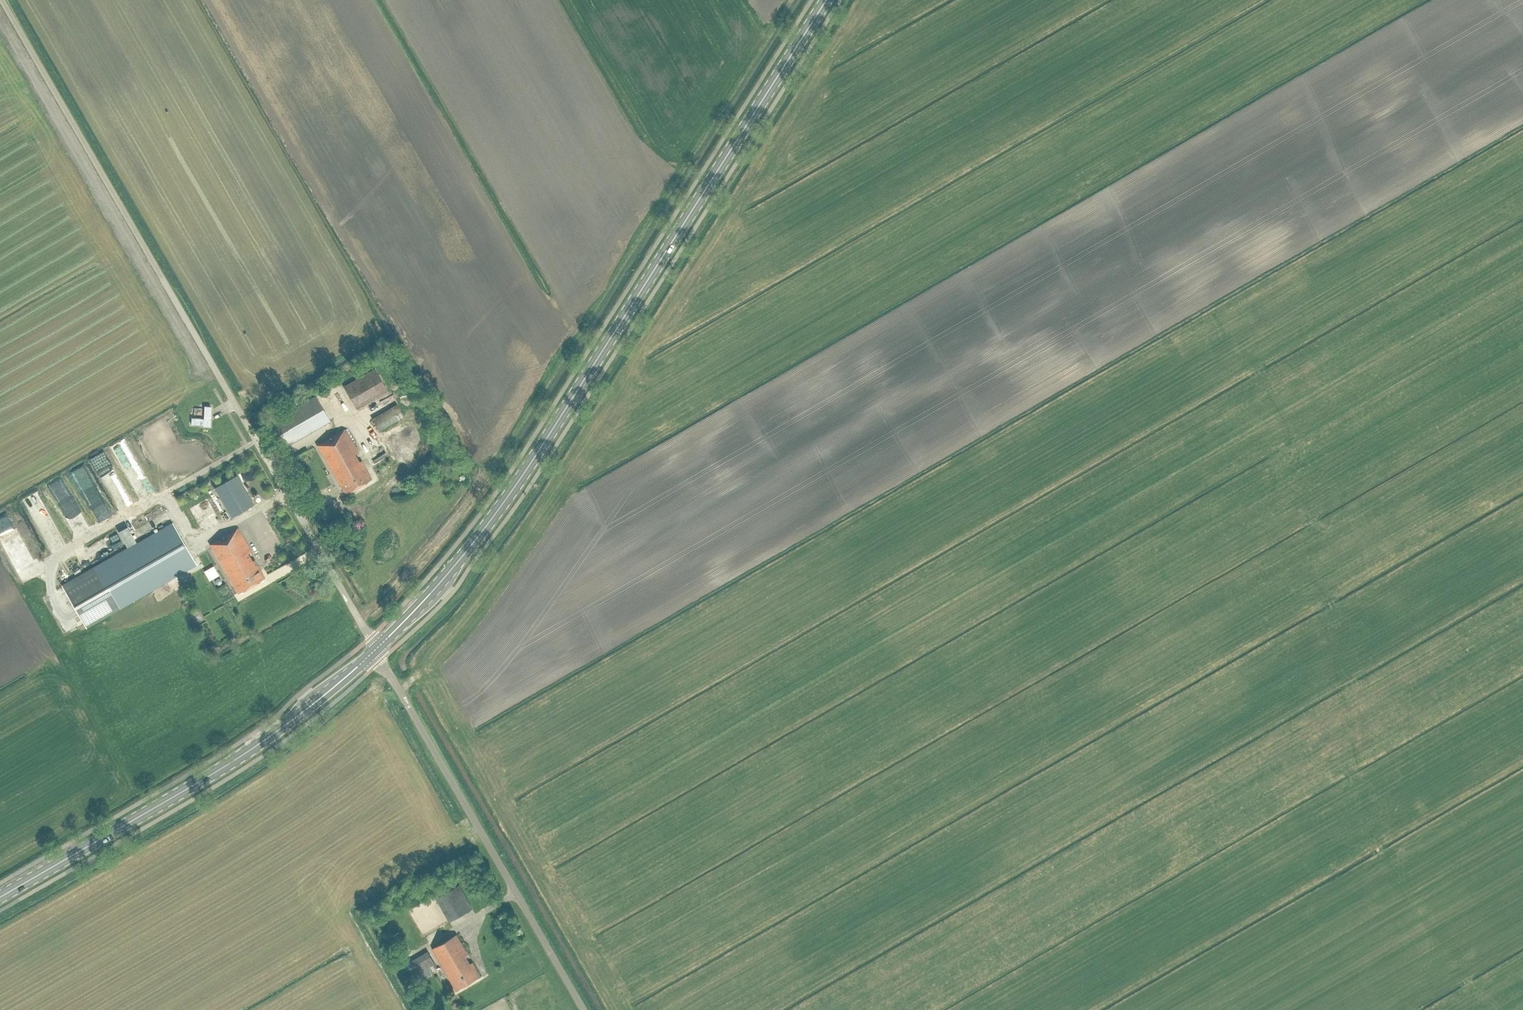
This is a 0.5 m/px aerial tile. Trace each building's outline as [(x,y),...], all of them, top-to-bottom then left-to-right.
[(344,386),(357,409),(387,392),(374,369),(344,386)] [(315,395),(271,420),(285,445),(330,421),(315,395)] [(393,405),(370,421),(376,428),(398,412),(393,405)] [(345,428),(317,445),(345,493),(371,478),(361,460),(359,461),(355,454),(358,452),(345,428)] [(128,435),(134,445),(143,439),(136,430),(128,435)] [(146,440),(135,445),(141,458),(152,453),(146,440)] [(100,451),(87,458),(101,483),(114,476),(100,451)] [(81,504),(96,498),(85,466),(70,471),(81,504)] [(237,475),(215,487),(231,517),(254,504),(237,475)] [(69,497),(68,497),(59,478),(42,486),(50,503),(55,500),(59,509),(71,503),(69,497)] [(36,491),(19,498),(31,526),(48,518),(36,491)] [(207,493),(213,511),(220,508),(214,491),(207,493)] [(61,586),(85,627),(195,564),(172,523),(61,586)] [(238,528),(210,544),(237,592),(264,577),(254,559),(252,560),(248,553),(251,551),(238,528)] [(472,908),(459,885),(436,898),(449,921),(472,908)] [(423,934),(434,929),(431,923),(421,928),(423,934)] [(393,935),(400,945),(405,942),(399,932),(393,935)] [(433,948),(456,989),(480,976),(472,961),(469,963),(466,956),(468,955),(457,935),(433,948)] [(407,963),(414,975),(435,963),(428,950),(407,963)]
